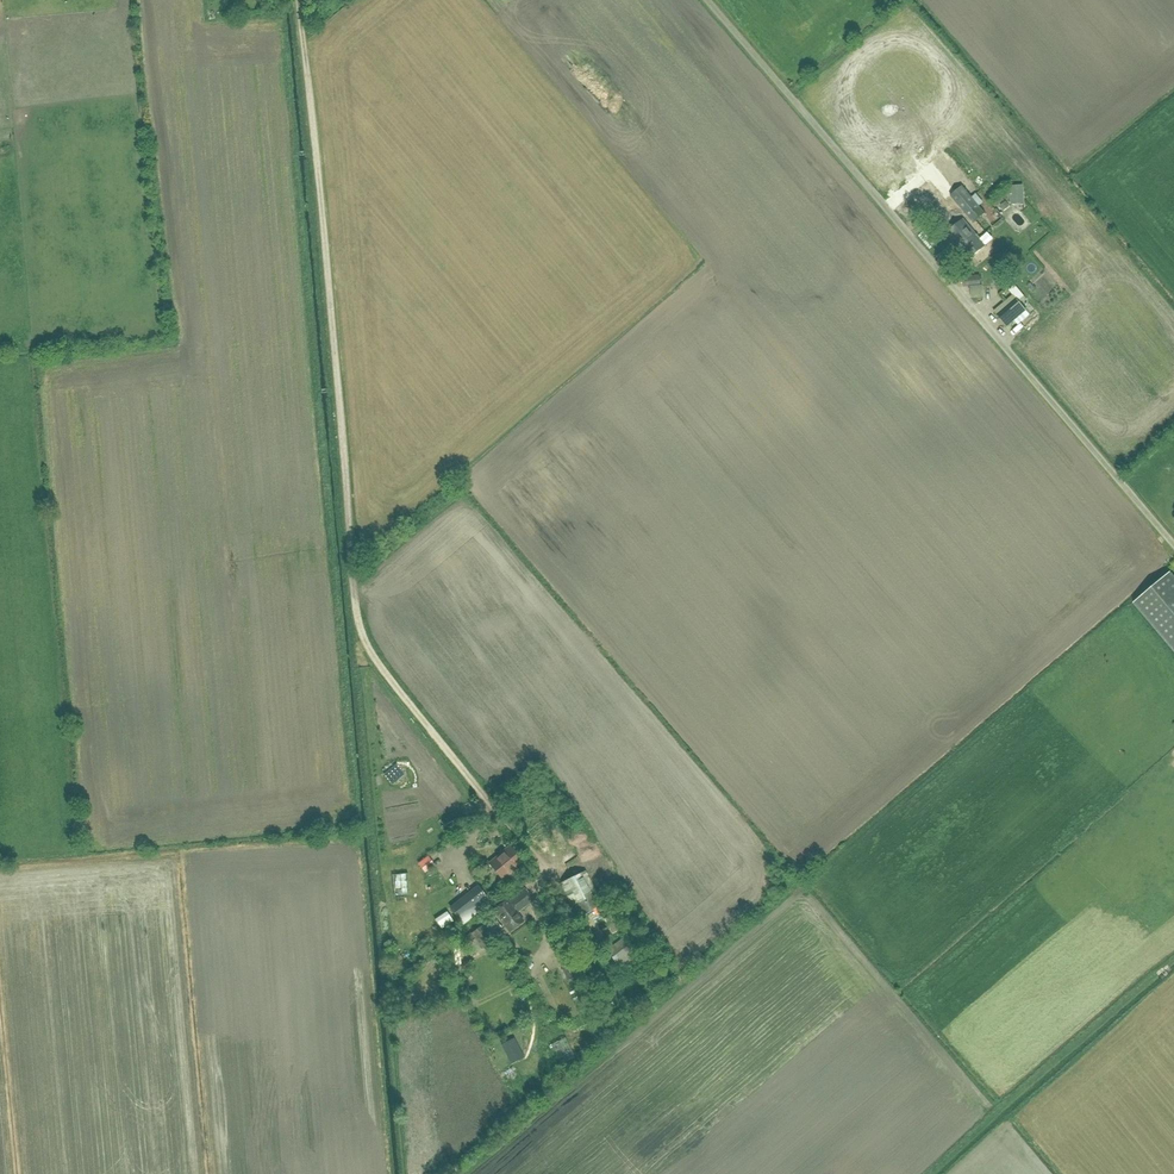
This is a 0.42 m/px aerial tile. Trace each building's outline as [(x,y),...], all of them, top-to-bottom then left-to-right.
[(974,224),(985,214),(962,187),(950,196),(974,224)] [(958,245),(959,247),(968,239),(973,244),(979,239),(963,220),(948,232),(959,244),(958,245)] [(970,260),(986,247),(979,239),(973,244),(968,239),(959,247),(970,260)] [(981,287),(980,275),(963,277),(964,288),(981,287)] [(1017,281),(1011,285),(1019,299),(1026,295),(1017,281)] [(1025,311),(1016,300),(996,317),(1006,328),(1025,311)] [(1168,572),(1132,603),(1173,653),(1173,579),(1168,572)] [(501,879),(518,865),(522,862),(509,846),(488,864),(501,879)] [(577,917),(601,904),(586,872),(561,885),(577,917)] [(463,927),(492,905),(479,889),(451,911),(463,927)] [(515,913),(524,907),(532,901),(524,889),(507,901),(506,900),(491,911),(507,933),(522,922),(515,913)] [(445,913),(435,921),(441,929),(452,922),(445,913)] [(494,918),(474,933),(482,944),(502,929),(494,918)] [(566,981),(577,976),(571,963),(560,968),(566,981)] [(564,1033),(552,1039),(555,1047),(568,1042),(564,1033)] [(512,1039),(501,1045),(511,1064),(522,1058),(512,1039)]
